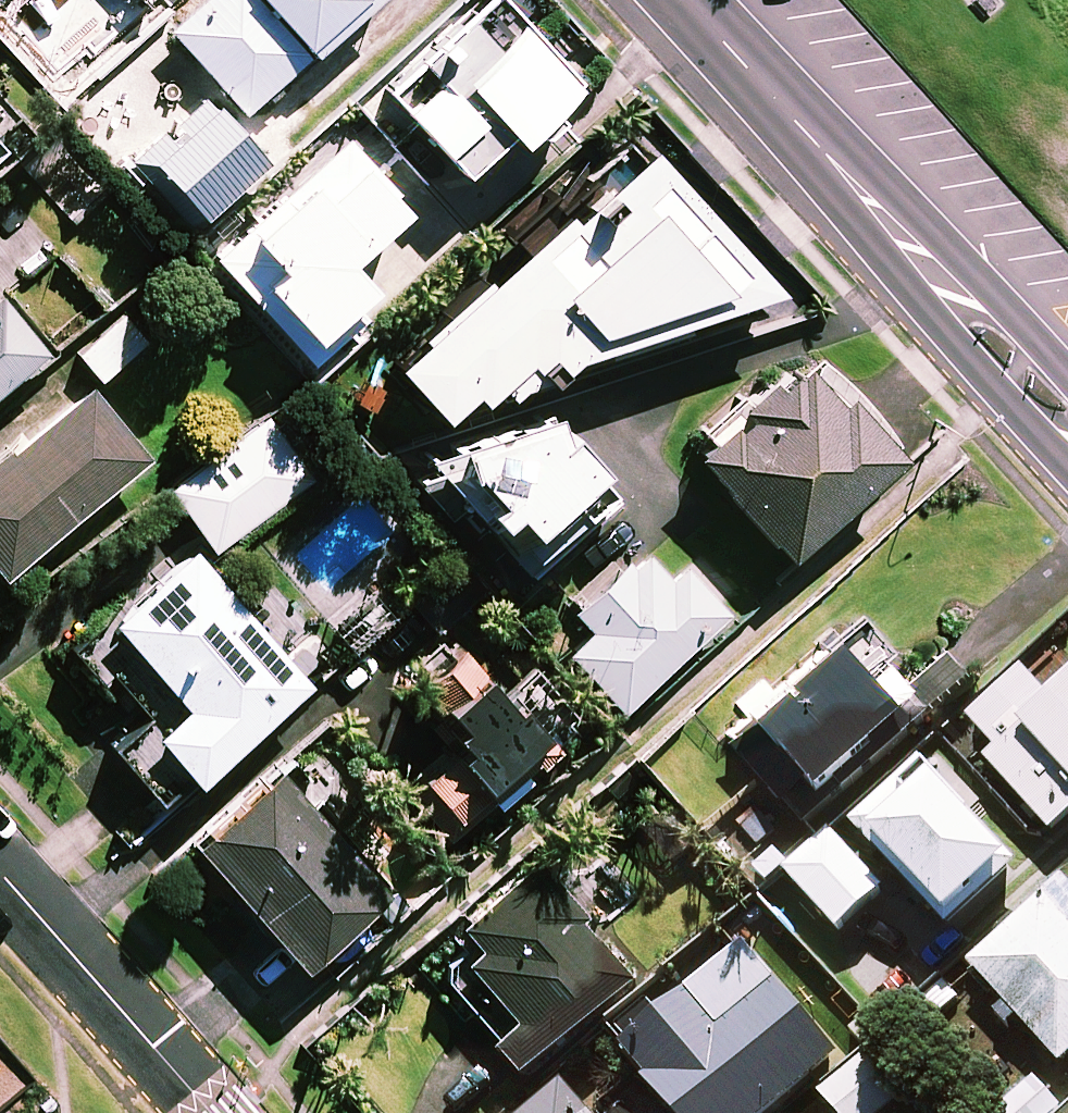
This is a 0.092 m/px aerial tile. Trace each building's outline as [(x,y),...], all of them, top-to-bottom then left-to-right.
[(57,63),(124,0),(0,0),(0,2),(57,63)] [(169,26),(244,108),(362,0),(197,0),(169,26)] [(501,0),(468,0),(382,79),(461,165),(507,123),(516,133),(574,79),(501,0)] [(266,157),(212,93),(148,147),(202,211),(266,157)] [(0,94),(0,139),(23,117),(0,94)] [(350,251),(405,199),(345,134),(216,255),(314,359),(362,314),(351,303),(376,279),(350,251)] [(533,367),(549,369),(760,307),(752,298),(772,279),(744,247),(673,168),(673,169),(647,141),(609,175),(602,168),(393,355),(441,408),(468,384),(480,397),(506,373),(516,383),(533,367)] [(46,346),(3,293),(0,295),(0,383),(46,346)] [(147,338),(127,314),(80,352),(100,377),(147,338)] [(838,396),(801,353),(693,445),(783,549),(900,448),(847,387),(838,396)] [(90,383),(0,454),(0,567),(2,569),(147,454),(90,383)] [(618,487),(543,397),(462,431),(432,456),(524,566),(618,487)] [(292,470),(264,429),(218,460),(246,501),(292,470)] [(668,577),(639,545),(572,605),(590,625),(567,647),(620,704),(725,608),(683,563),(668,577)] [(307,679),(194,548),(77,648),(113,690),(124,680),(152,712),(116,743),(166,800),(307,679)] [(883,687),(831,628),(714,730),(803,831),(972,683),(935,641),(883,687)] [(482,812),(468,796),(482,782),(495,796),(555,741),(457,634),(405,682),(456,737),(421,770),(455,807),(419,840),(440,863),(443,860),(454,871),(473,854),(456,836),(482,812)] [(973,721),(947,745),(1034,839),(1048,826),(1054,832),(1067,819),(1067,686),(1051,701),(1023,669),(970,718),(973,721)] [(1012,863),(977,825),(992,810),(939,754),(924,769),(922,767),(861,825),(951,921),(1012,863)] [(384,886),(280,766),(197,838),(301,958),(384,886)] [(884,891),(832,831),(787,870),(840,930),(884,891)] [(481,943),(446,972),(489,1025),(483,1030),(525,1082),(640,988),(536,860),(462,921),(481,943)] [(994,1012),(1010,1031),(1023,1020),(1062,1064),(1067,1059),(1067,890),(1064,885),(974,966),(1006,1002),(994,1012)] [(763,965),(709,1011),(695,994),(626,1052),(678,1112),(773,1112),(840,1057),(763,965)] [(882,1041),(822,1091),(841,1112),(883,1112),(918,1084),(882,1041)] [(1032,1077),(992,1112),(1054,1112),(1060,1107),(1032,1077)] [(563,1086),(532,1112),(587,1112),(563,1086)]
